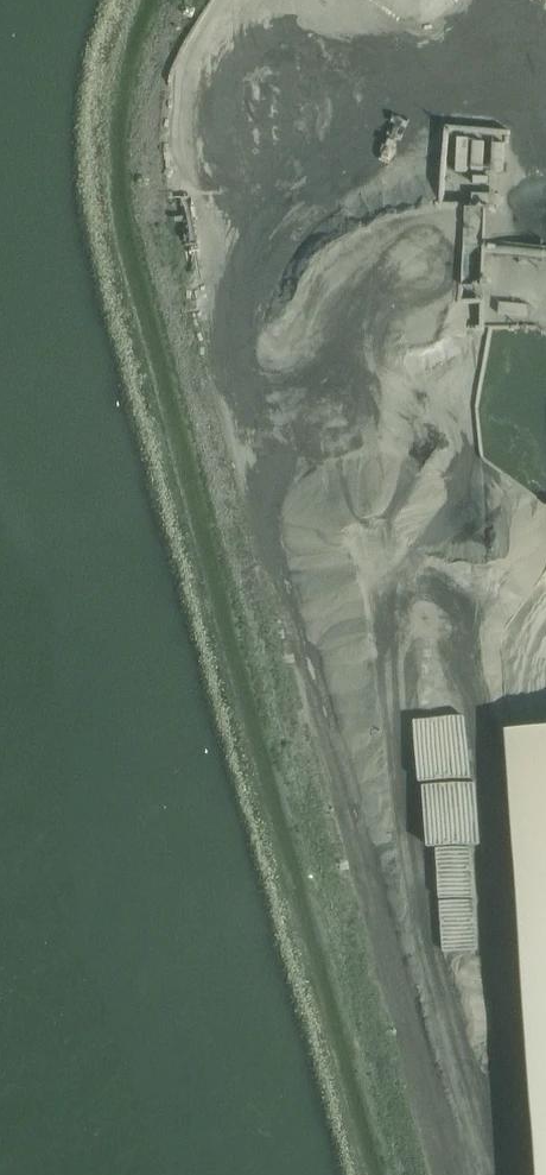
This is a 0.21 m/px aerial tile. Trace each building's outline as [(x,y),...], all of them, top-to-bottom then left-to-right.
[(472,715),(422,717),(426,847),(442,847),(446,947),(471,946),(468,851),(461,851),(461,847),(476,846),(472,715)] [(539,1174),(545,1174),(545,745),(509,748),(539,1174)]
